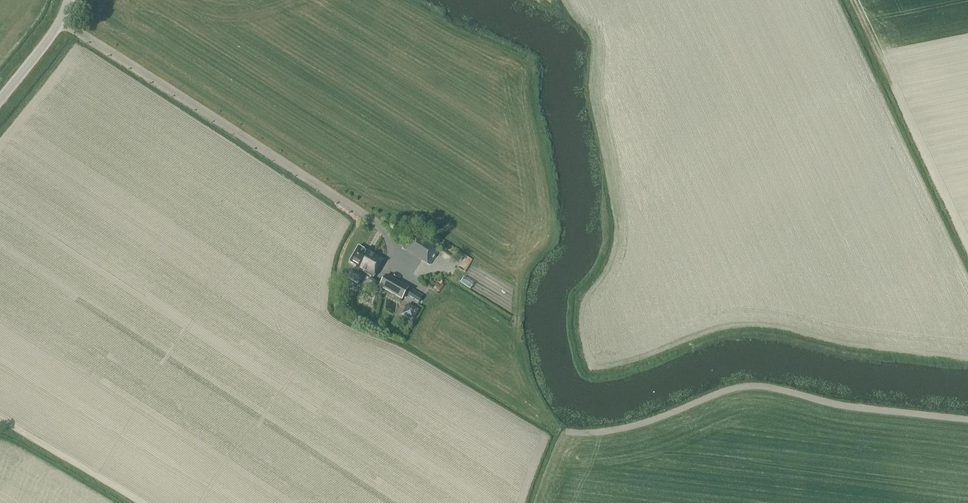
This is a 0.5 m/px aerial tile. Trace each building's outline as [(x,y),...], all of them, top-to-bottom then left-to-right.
[(429,265),(439,250),(413,234),(404,249),(429,265)] [(368,252),(363,249),(357,246),(349,262),(356,266),(354,271),(352,270),(348,277),(359,283),(363,276),(357,273),(359,269),(373,277),(383,259),(369,251),(368,252)] [(401,300),(409,287),(386,274),(378,287),(401,300)] [(412,321),(419,310),(408,303),(401,315),(412,321)]
